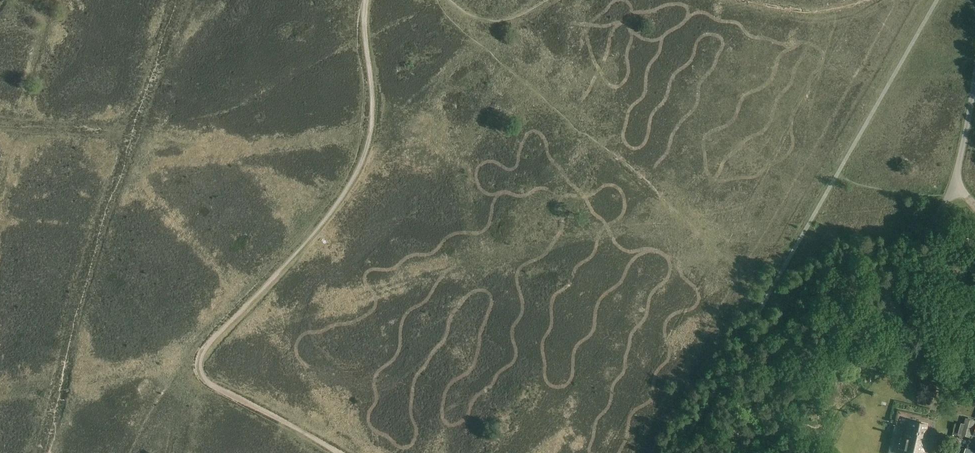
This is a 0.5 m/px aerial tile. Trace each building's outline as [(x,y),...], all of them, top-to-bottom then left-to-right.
[(971,436),(974,421),(966,419),(965,424),(962,424),(959,433),(971,436)] [(923,441),(927,425),(909,421),(908,427),(895,424),(889,452),(925,452),(928,442),(923,441)]
